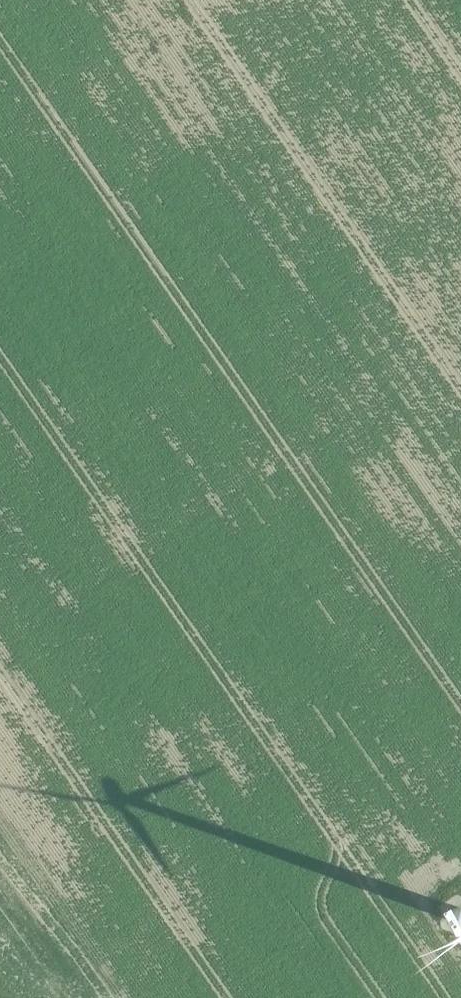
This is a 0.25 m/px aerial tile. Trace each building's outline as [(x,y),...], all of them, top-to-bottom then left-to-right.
[(460,921),(460,907),(442,908),(443,923),(460,921)]
